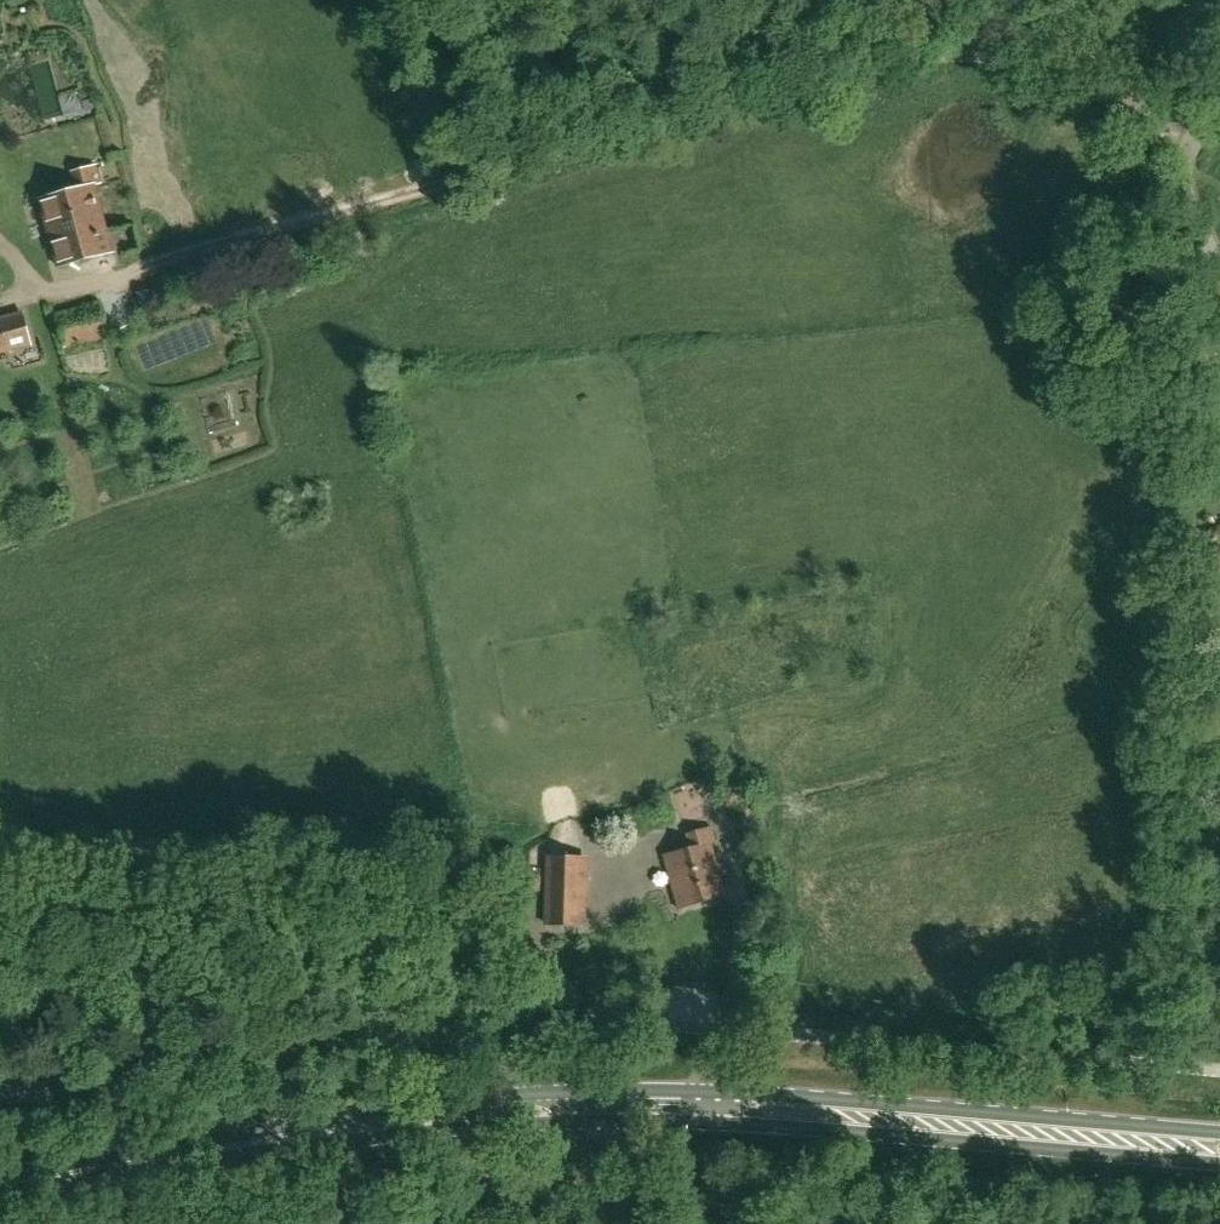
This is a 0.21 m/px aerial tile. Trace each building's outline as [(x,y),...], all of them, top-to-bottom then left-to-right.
[(31,62),(39,117),(58,115),(50,59),(31,62)] [(109,252),(92,185),(76,189),(38,199),(55,266),(109,252)] [(64,349),(106,339),(99,307),(57,318),(64,349)] [(29,342),(22,315),(0,321),(0,351),(29,342)] [(146,363),(193,347),(187,329),(140,344),(146,363)] [(664,857),(678,908),(725,895),(711,843),(664,857)] [(581,925),(583,856),(549,855),(547,924),(581,925)]
